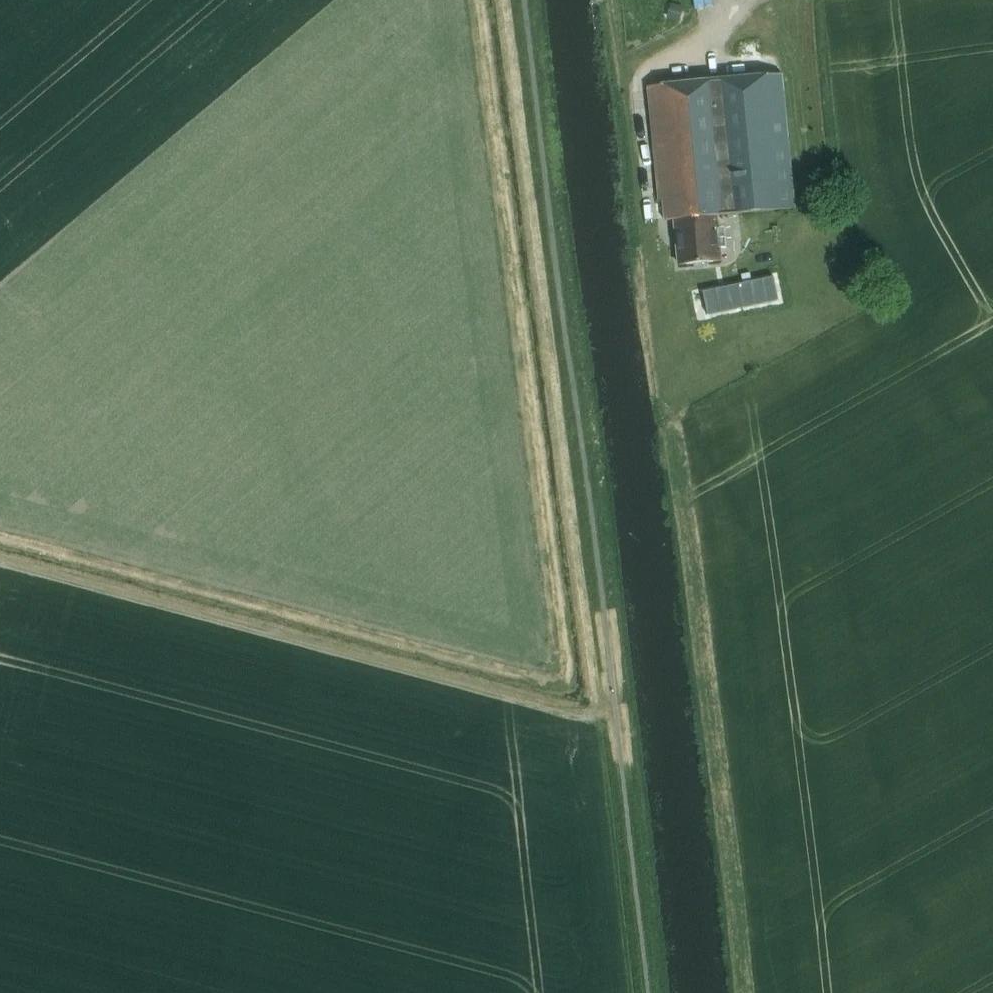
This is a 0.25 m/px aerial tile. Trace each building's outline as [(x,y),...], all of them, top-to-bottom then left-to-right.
[(717,215),(796,208),(783,73),(649,86),(660,202),(664,202),(666,221),(676,220),(681,265),(721,261),(717,215)] [(774,276),(704,291),(708,314),(779,299),(774,276)]
